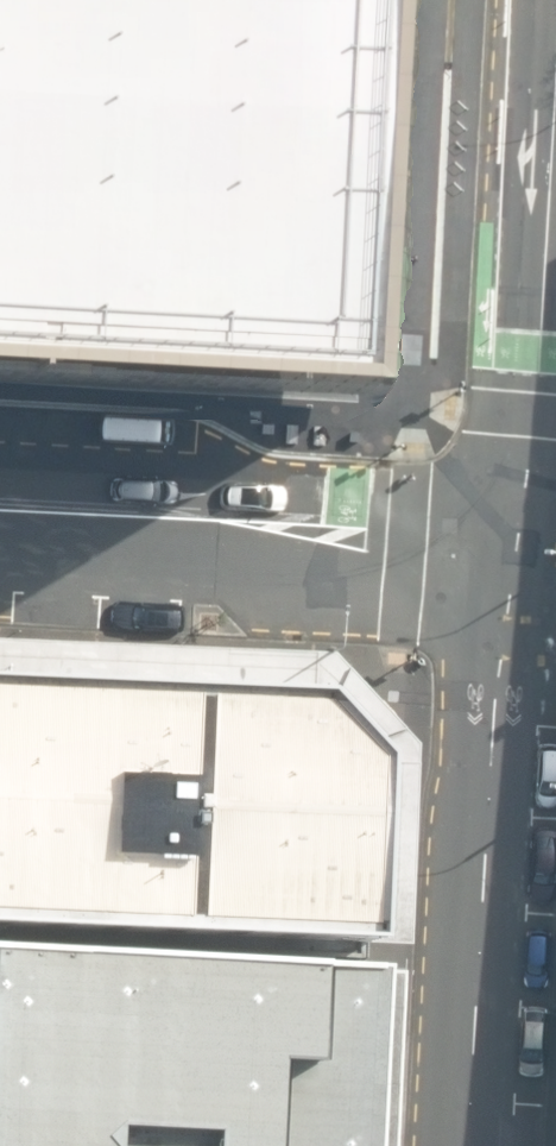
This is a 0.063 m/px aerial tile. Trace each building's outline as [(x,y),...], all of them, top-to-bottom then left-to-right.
[(397,389),(418,0),(0,0),(0,367),(397,389)] [(0,696),(0,944),(388,961),(395,775),(338,711),(0,696)] [(377,973),(0,959),(0,1145),(366,1145),(377,973)]
